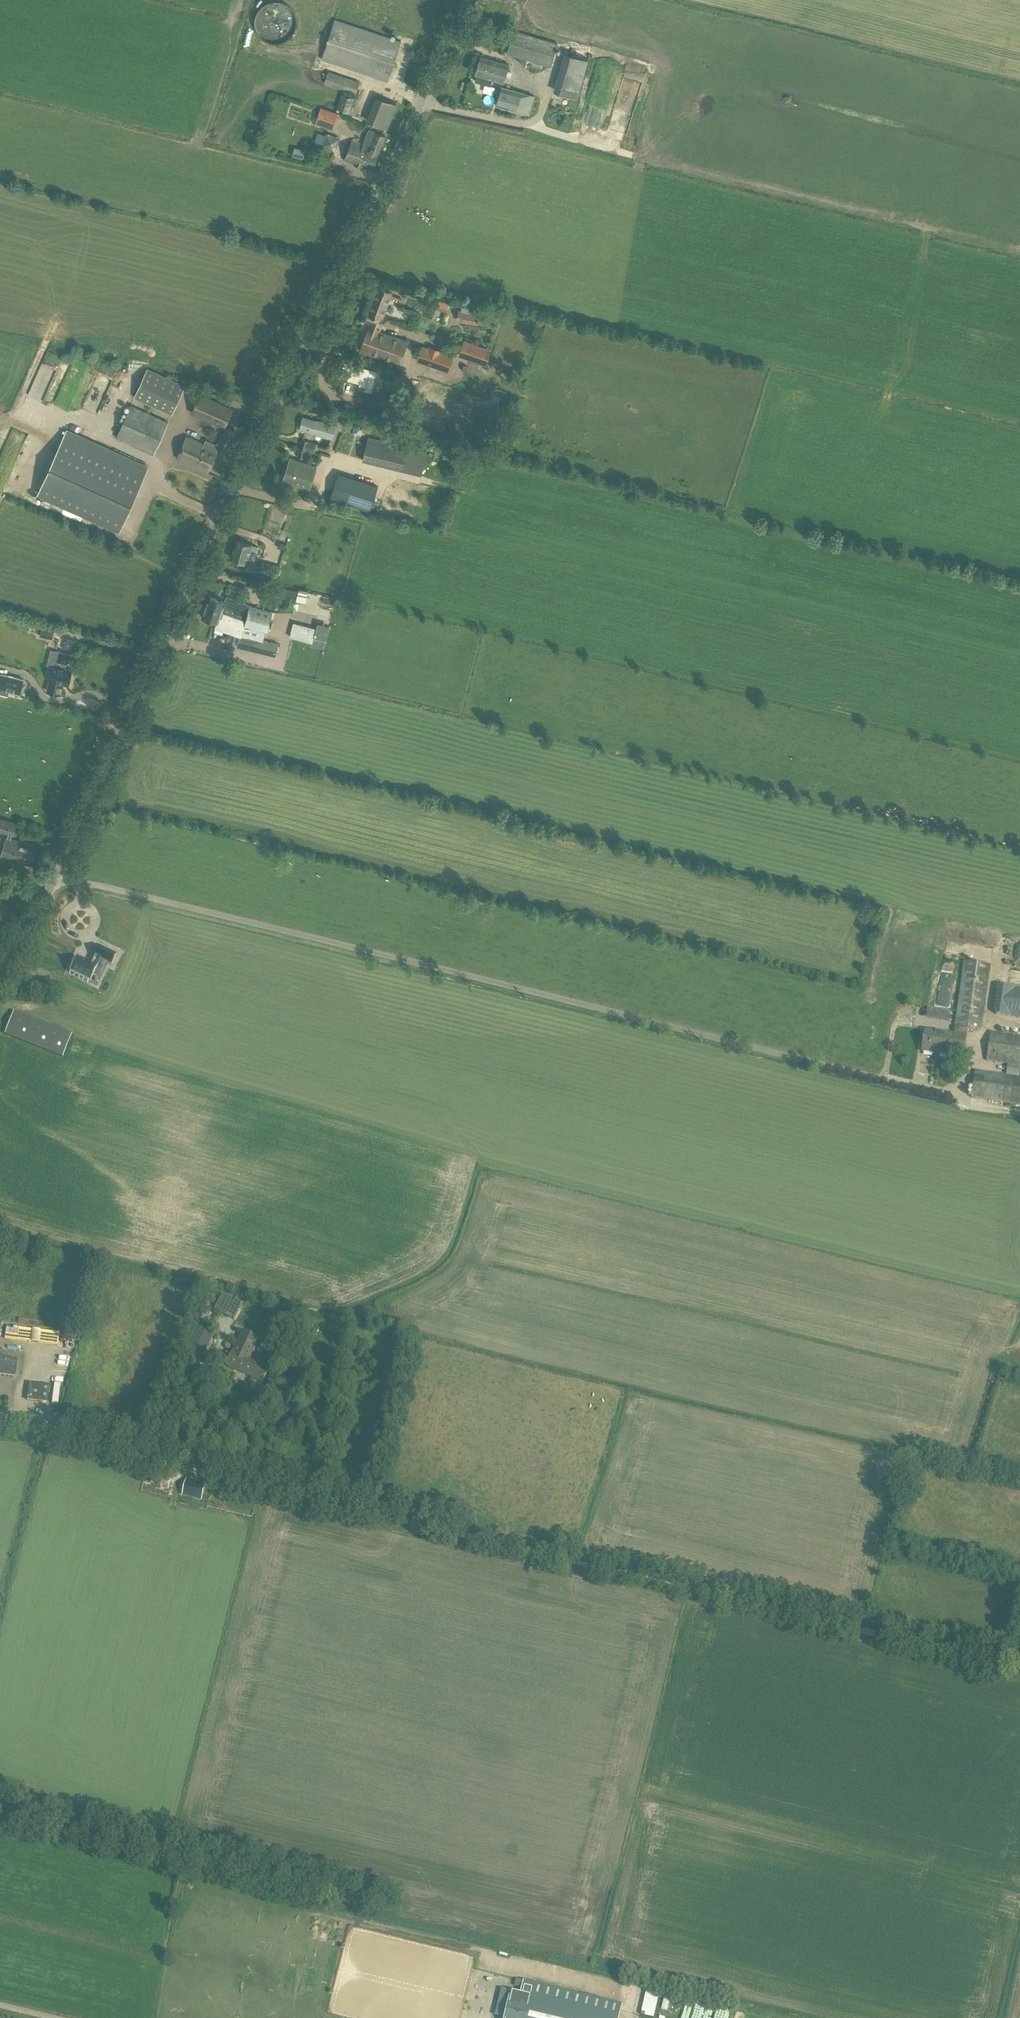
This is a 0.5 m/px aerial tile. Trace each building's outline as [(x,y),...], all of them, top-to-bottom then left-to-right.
[(401,41),(335,19),(321,59),(388,81),(401,41)] [(551,66),(558,43),(514,30),(508,53),(551,66)] [(509,65),(482,56),(476,74),(479,75),(478,78),(486,81),(486,83),(490,85),(492,79),(504,83),(509,65)] [(355,94),(360,82),(329,71),(324,84),(355,94)] [(530,115),(536,96),(502,86),(496,105),(530,115)] [(350,112),(355,97),(342,93),(337,108),(350,112)] [(368,121),(371,122),(387,129),(396,104),(378,97),(368,121)] [(332,131),(338,114),(321,109),(315,125),(332,131)] [(344,160),(372,170),(385,136),(369,129),(367,134),(363,144),(352,139),(344,160)] [(306,149),(294,146),(292,154),(304,157),(306,149)] [(361,351),(400,365),(409,341),(381,331),(382,328),(386,330),(389,318),(384,316),(391,297),(402,301),(403,298),(393,294),(393,293),(378,287),(368,312),(362,310),(359,319),(370,323),(361,351)] [(446,312),(450,301),(439,297),(435,309),(446,312)] [(463,319),(463,320),(476,323),(477,320),(478,320),(478,318),(477,318),(478,315),(482,316),(483,309),(462,305),(461,312),(459,312),(458,318),(463,319)] [(458,356),(486,366),(491,350),(464,340),(458,356)] [(416,361),(449,372),(454,356),(441,352),(442,350),(429,345),(428,347),(422,345),(416,361)] [(136,395),(173,413),(186,385),(148,368),(136,395)] [(231,409),(200,394),(192,412),(223,427),(231,409)] [(131,404),(116,438),(154,455),(169,422),(131,404)] [(317,419),(316,420),(304,417),(300,429),(313,433),(314,432),(333,437),(335,427),(323,424),(324,421),(317,419)] [(351,424),(350,430),(364,434),(366,427),(351,424)] [(234,432),(225,428),(218,442),(217,442),(216,444),(205,439),(204,443),(186,435),(177,457),(209,471),(219,449),(226,452),(234,432)] [(120,531),(148,467),(67,431),(39,494),(120,531)] [(302,439),(300,448),(307,450),(314,452),(317,443),(309,441),(302,439)] [(297,456),(304,458),(307,450),(300,448),(297,456)] [(309,489),(316,467),(291,458),(283,481),(309,489)] [(340,473),(332,497),(370,510),(377,486),(340,473)] [(231,557),(247,562),(249,553),(252,554),(255,546),(236,540),(231,557)] [(260,566),(250,563),(248,569),(258,572),(260,566)] [(262,563),(260,572),(274,576),(276,566),(262,563)] [(297,590),(270,584),(260,581),(258,590),(295,599),(297,590)] [(308,592),(299,589),(296,601),(305,604),(308,592)] [(206,606),(246,620),(250,608),(235,602),(236,599),(227,596),(225,601),(210,595),(206,606)] [(245,625),(266,631),(271,611),(251,605),(250,608),(246,620),(245,625)] [(246,620),(206,606),(202,616),(217,622),(215,628),(224,631),(225,628),(241,633),(237,647),(275,656),(278,643),(264,640),(266,631),(245,625),(246,620)] [(318,627),(294,620),(290,637),(313,643),(318,627)] [(42,625),(39,635),(52,638),(54,628),(42,625)] [(50,649),(47,664),(52,665),(48,680),(49,681),(46,690),(61,694),(63,683),(68,684),(72,669),(65,668),(66,664),(68,664),(70,654),(60,651),(50,649)] [(8,694),(9,691),(20,693),(23,679),(2,674),(0,674),(0,692),(8,694)] [(0,818),(0,831),(8,833),(7,837),(1,857),(31,865),(36,846),(11,838),(12,834),(13,835),(16,823),(0,818)] [(76,957),(69,971),(90,981),(95,972),(98,965),(97,964),(100,959),(106,962),(111,965),(116,954),(96,945),(91,955),(92,955),(89,961),(83,959),(82,960),(76,957)] [(964,961),(955,1028),(967,1030),(981,1032),(990,965),(964,961)] [(993,1014),(1019,1018),(1019,988),(998,985),(993,1014)] [(903,1003),(902,1012),(917,1014),(918,1005),(916,1005),(903,1003)] [(950,1011),(927,1007),(926,1017),(949,1020),(950,1011)] [(71,1033),(15,1011),(6,1034),(62,1057),(71,1033)] [(925,1029),(924,1040),(965,1046),(967,1030),(955,1028),(954,1033),(925,1029)] [(987,1061),(1019,1065),(1019,1036),(991,1032),(987,1061)] [(924,1040),(922,1052),(963,1057),(965,1046),(924,1040)] [(975,1071),(971,1097),(1019,1104),(1019,1077),(975,1071)] [(241,1305),(222,1295),(215,1309),(234,1319),(241,1305)] [(198,1325),(186,1349),(195,1353),(199,1345),(207,1348),(214,1333),(198,1325)] [(259,1339),(243,1331),(226,1365),(234,1369),(235,1366),(244,1370),(243,1373),(263,1382),(269,1368),(257,1362),(259,1357),(252,1354),(259,1339)] [(14,1377),(17,1359),(0,1357),(0,1375),(14,1377)] [(49,1385),(29,1383),(27,1400),(47,1402),(49,1385)] [(205,1484),(187,1480),(186,1479),(182,1496),(201,1500),(205,1484)] [(622,2004),(524,1980),(521,1993),(511,1990),(504,2017),(619,2017),(622,2004)]
